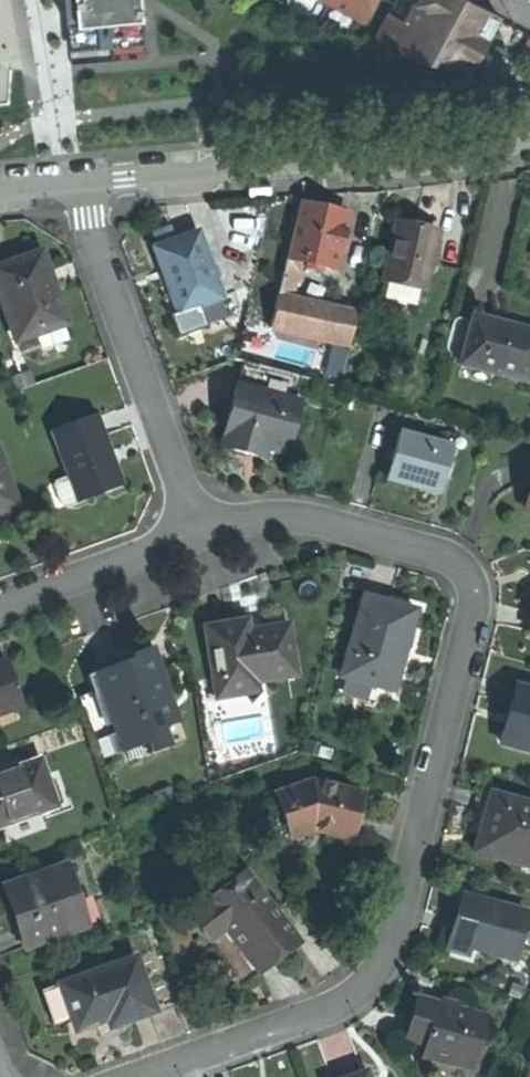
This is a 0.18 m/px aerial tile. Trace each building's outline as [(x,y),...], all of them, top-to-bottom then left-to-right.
[(74,62),(150,56),(145,0),(67,0),(74,62)] [(367,23),(379,0),(325,0),(367,23)] [(417,3),(486,39),(497,16),(466,0),(418,0),(417,3)] [(469,71),(486,39),(417,3),(408,21),(394,49),(469,71)] [(373,43),(394,49),(408,21),(390,12),(373,43)] [(13,101),(9,65),(0,66),(0,102),(13,101)] [(325,209),(301,203),(289,257),(335,267),(347,214),(325,209)] [(418,228),(397,223),(384,275),(426,285),(439,233),(418,228)] [(177,240),(155,248),(179,314),(221,298),(197,232),(177,240)] [(0,267),(0,300),(15,341),(37,333),(62,323),(65,322),(39,253),(11,263),(0,267)] [(283,278),(278,298),(290,301),(295,280),(283,278)] [(290,301),(278,298),(272,328),(350,345),(356,315),(290,301)] [(475,316),(463,364),(529,381),(529,330),(503,323),(475,316)] [(68,339),(62,323),(37,333),(43,348),(68,339)] [(15,379),(19,389),(34,384),(31,374),(15,379)] [(303,404),(238,387),(225,435),(229,436),(225,450),(247,455),(265,460),(269,446),(290,452),(303,404)] [(97,416),(54,432),(72,478),(80,501),(101,493),(122,485),(97,416)] [(453,448),(399,434),(387,479),(410,486),(441,494),(453,448)] [(17,505),(0,461),(0,511),(17,505)] [(63,507),(80,501),(72,478),(55,485),(63,507)] [(419,610),(365,595),(340,685),(394,700),(404,664),(399,663),(403,650),(407,634),(412,635),(419,610)] [(232,628),(207,634),(222,692),(249,685),(247,677),(300,664),(290,624),(251,634),(235,638),(232,628)] [(239,626),(232,628),(235,638),(251,634),(249,624),(239,626)] [(117,665),(88,675),(117,753),(149,741),(152,750),(172,743),(165,725),(174,721),(164,695),(172,692),(155,646),(131,655),(132,659),(117,665)] [(22,706),(6,659),(0,661),(0,714),(22,706)] [(519,685),(511,715),(503,743),(529,750),(529,688),(519,685)] [(234,713),(265,712),(264,695),(233,696),(234,713)] [(41,811),(55,806),(39,760),(0,773),(0,824),(41,811)] [(358,817),(363,794),(312,782),(276,793),(290,837),(314,830),(353,839),(358,817)] [(493,793),(484,825),(476,852),(529,867),(529,804),(493,793)] [(41,811),(0,824),(0,825),(4,835),(44,821),(41,811)] [(66,867),(12,885),(24,921),(18,923),(26,947),(86,926),(66,867)] [(227,926),(261,970),(280,955),(299,941),(246,873),(208,902),(210,905),(194,917),(211,939),(227,926)] [(22,948),(26,947),(18,923),(24,921),(12,885),(1,889),(7,905),(22,948)] [(528,912),(464,895),(458,918),(453,937),(472,943),(471,948),(515,960),(528,912)] [(469,954),(471,948),(472,943),(453,937),(450,948),(469,954)] [(130,1019),(155,1011),(137,958),(61,983),(73,1018),(77,1029),(110,1018),(127,1012),(130,1019)] [(54,1024),(73,1018),(61,983),(43,990),(54,1024)] [(488,1016),(419,996),(412,1018),(407,1037),(426,1043),(422,1056),(472,1071),(488,1016)]
